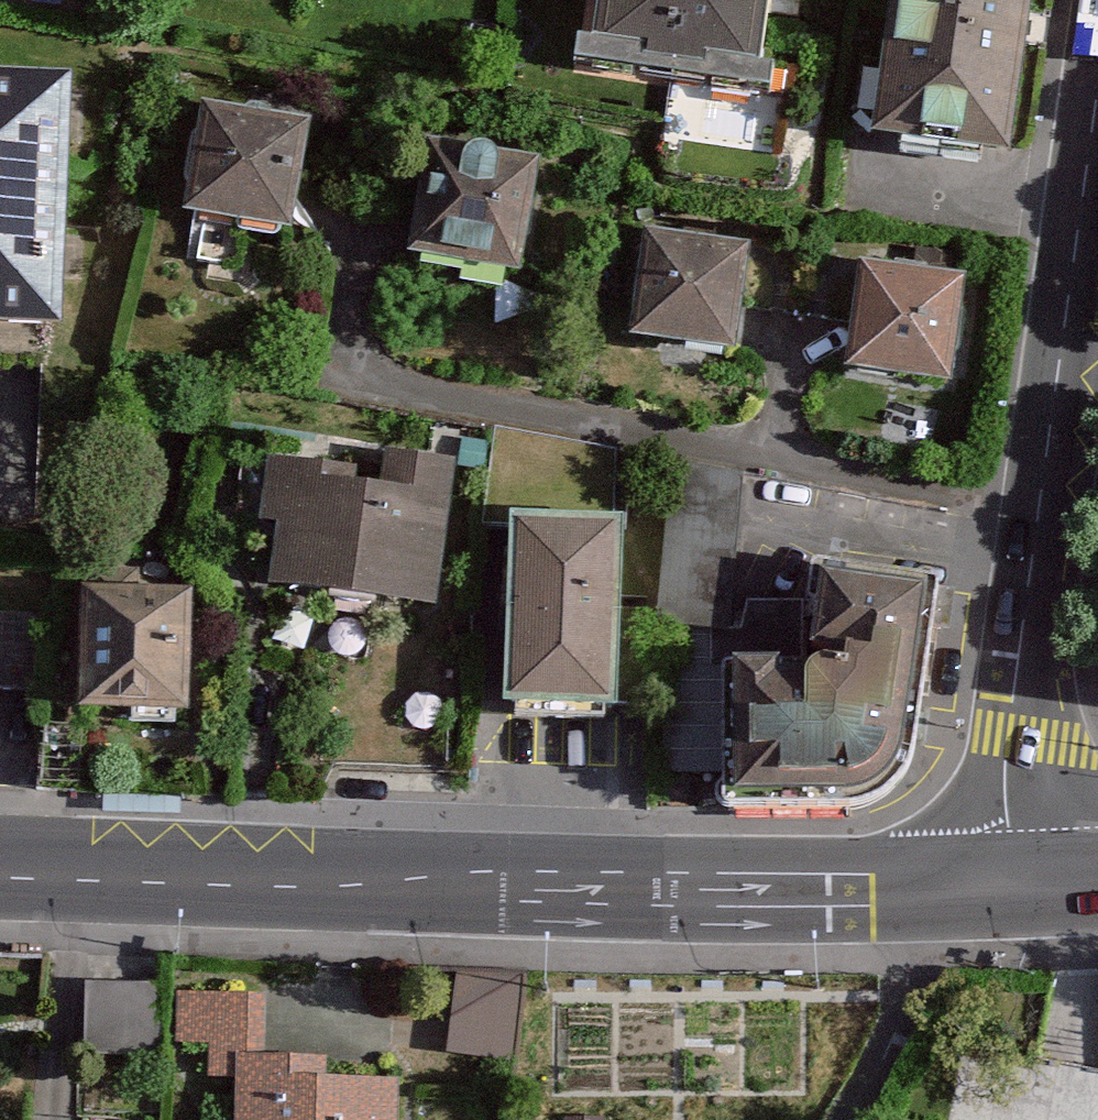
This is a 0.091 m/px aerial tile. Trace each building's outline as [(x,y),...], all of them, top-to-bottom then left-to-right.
[(601,42),(764,65),(773,0),(606,0),(601,42)] [(867,152),(1011,174),(1038,0),(890,0),(867,152)] [(0,79),(0,328),(59,331),(71,82),(0,79)] [(201,114),(183,224),(293,242),(311,132),(201,114)] [(425,144),(406,254),(526,274),(545,165),(425,144)] [(642,247),(632,349),(740,361),(750,259),(642,247)] [(856,273),(841,376),(953,393),(968,290),(856,273)] [(278,527),(269,593),(436,615),(456,466),(385,457),(382,475),(269,460),(260,525),(278,527)] [(625,529),(512,528),(509,715),(622,716),(625,529)] [(817,673),(733,672),(733,812),(859,810),(891,806),(909,782),(922,756),(940,595),(825,586),(817,673)] [(191,601),(81,599),(78,719),(189,721),(191,601)] [(0,631),(0,683),(40,682),(39,630),(0,631)] [(515,1061),(520,977),(456,973),(451,1057),(515,1061)] [(164,991),(92,990),(91,1059),(164,1060),(164,991)] [(186,1001),(186,1045),(212,1045),(212,1076),(241,1076),(241,1119),(400,1119),(400,1081),(324,1081),(324,1060),(265,1060),(265,1002),(186,1001)]
